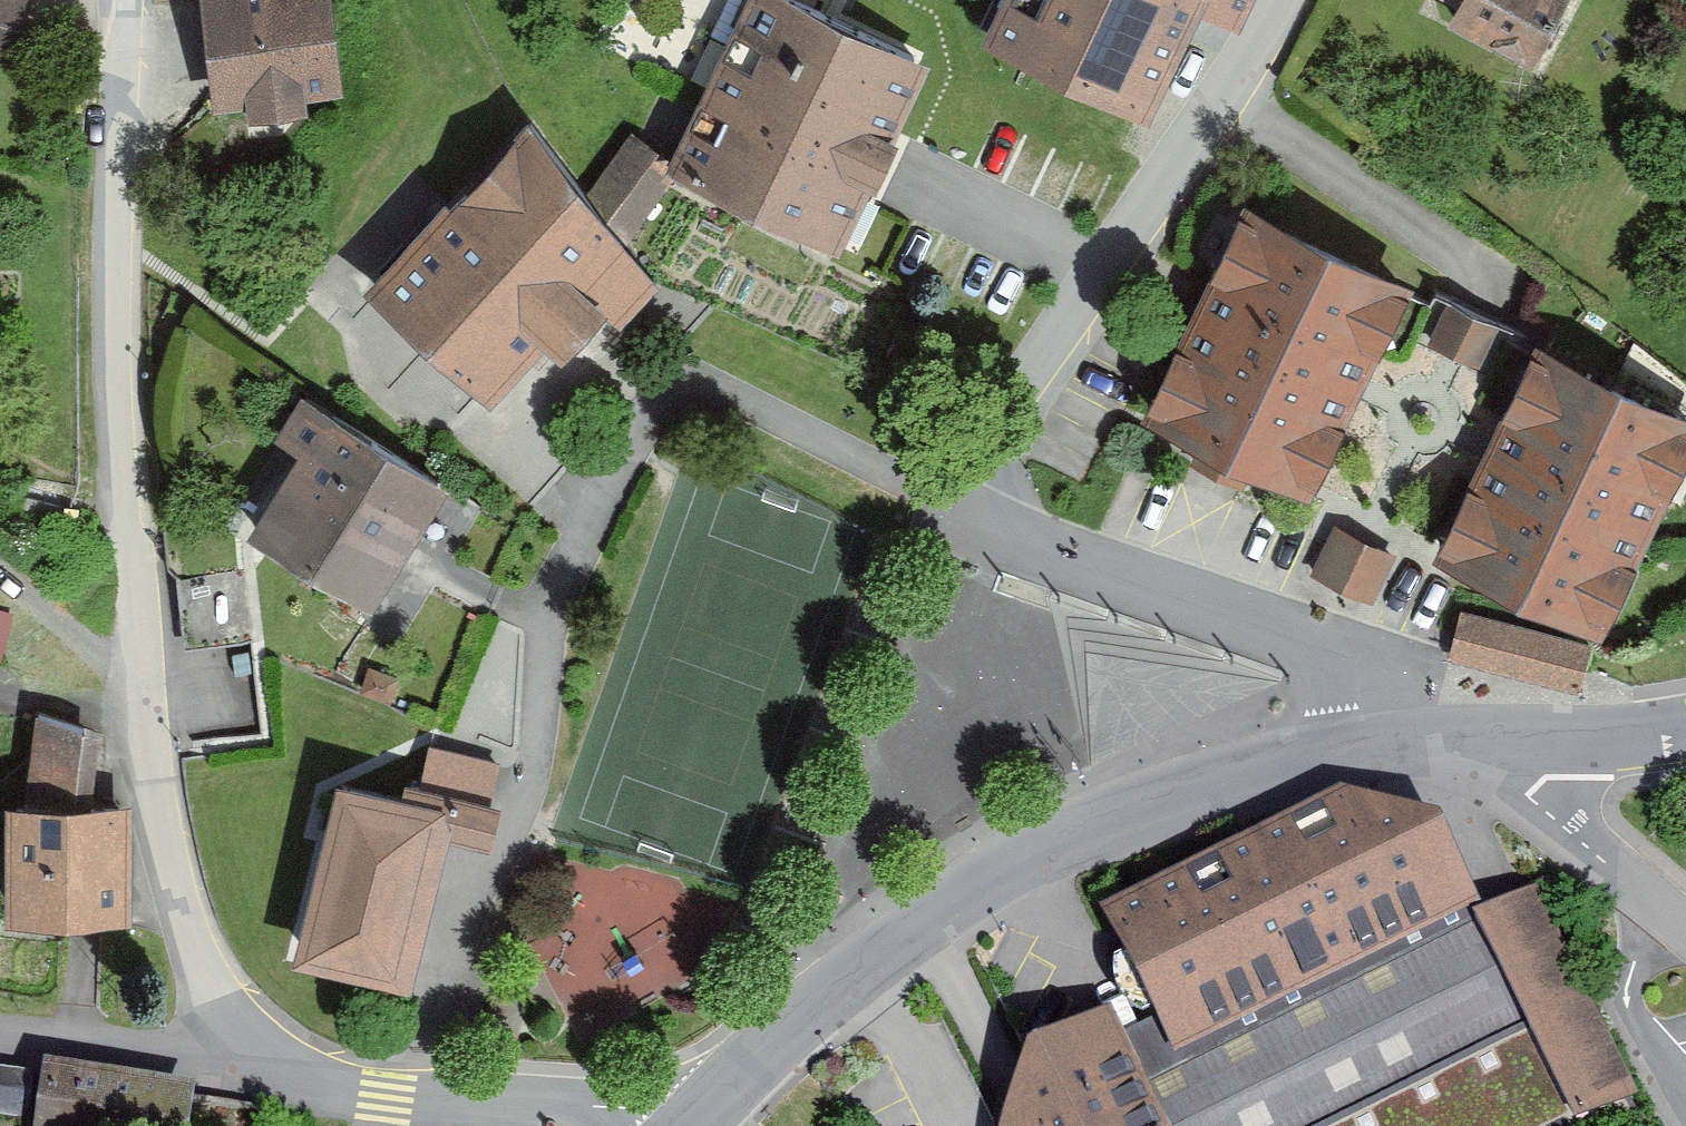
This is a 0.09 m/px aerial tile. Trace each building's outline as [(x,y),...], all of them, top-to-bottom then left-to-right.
[(19,53),(28,0),(0,0),(0,50),(19,53)] [(207,121),(325,105),(310,0),(190,0),(207,121)] [(766,0),(725,0),(648,159),(833,248),(917,73),(766,0)] [(973,37),(1148,113),(1188,23),(1233,42),(1251,0),(990,0),(973,37)] [(1444,21),(1524,54),(1547,0),(1453,0),(1444,21)] [(636,249),(520,137),(368,293),(485,405),(636,249)] [(1416,296),(1236,208),(1129,424),(1310,512),(1416,296)] [(1506,371),(1524,329),(1446,294),(1427,335),(1506,371)] [(1532,346),(1429,556),(1595,636),(1685,450),(1685,420),(1532,346)] [(437,495),(313,417),(237,537),(361,615),(437,495)] [(1339,521),(1316,566),(1372,594),(1398,544),(1339,521)] [(1470,609),(1450,651),(1576,686),(1595,636),(1470,609)] [(35,710),(24,767),(90,780),(101,723),(35,710)] [(1386,771),(1077,921),(1154,1078),(1463,928),(1386,771)] [(442,816),(324,786),(278,965),(396,995),(442,816)] [(0,824),(0,930),(122,930),(122,824),(0,824)] [(1463,932),(1562,1125),(1577,1125),(1628,1100),(1526,900),(1463,932)] [(1010,1066),(993,1125),(1149,1125),(1095,1022),(1010,1066)] [(191,1085),(36,1055),(23,1125),(183,1125),(191,1085)]
